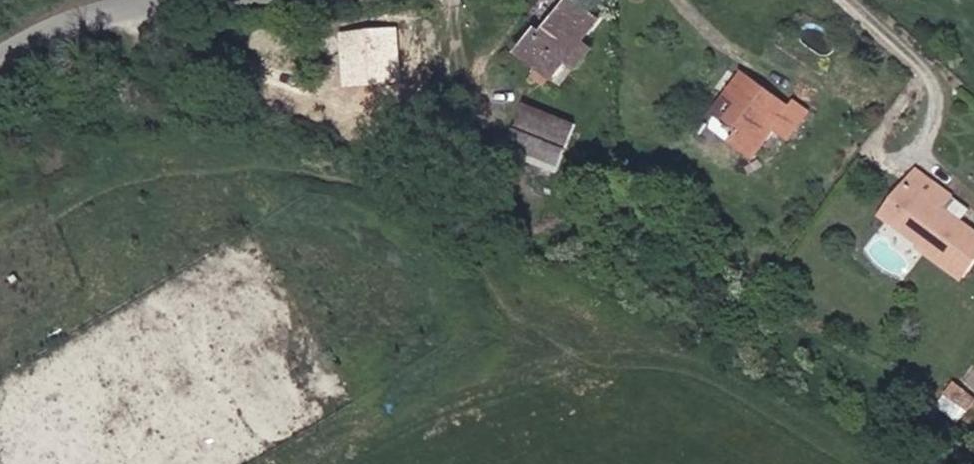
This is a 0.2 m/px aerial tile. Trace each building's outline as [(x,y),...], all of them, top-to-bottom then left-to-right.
[(542,64),(555,73),(570,54),(584,38),(600,17),(579,0),(572,0),(561,13),(565,16),(551,33),(542,27),(524,49),(542,64)] [(579,61),(592,45),(584,38),(570,54),(579,61)] [(545,85),(555,73),(542,64),(533,74),(545,85)] [(743,133),(733,144),(754,158),(775,132),(788,142),(814,109),(799,99),(793,107),(745,72),(729,91),(740,100),(724,120),(743,133)] [(724,120),(740,100),(729,91),(712,112),(724,120)] [(524,102),(516,124),(567,142),(574,121),(524,102)] [(557,166),(567,142),(516,124),(506,147),(557,166)] [(942,209),(951,197),(917,173),(907,187),(917,193),(897,221),(927,243),(923,248),(968,281),(973,273),(973,233),(942,209)] [(927,243),(897,221),(917,193),(907,187),(883,219),(923,248),(927,243)] [(973,417),(973,395),(957,384),(938,416),(958,429),(964,433),(973,417)]
